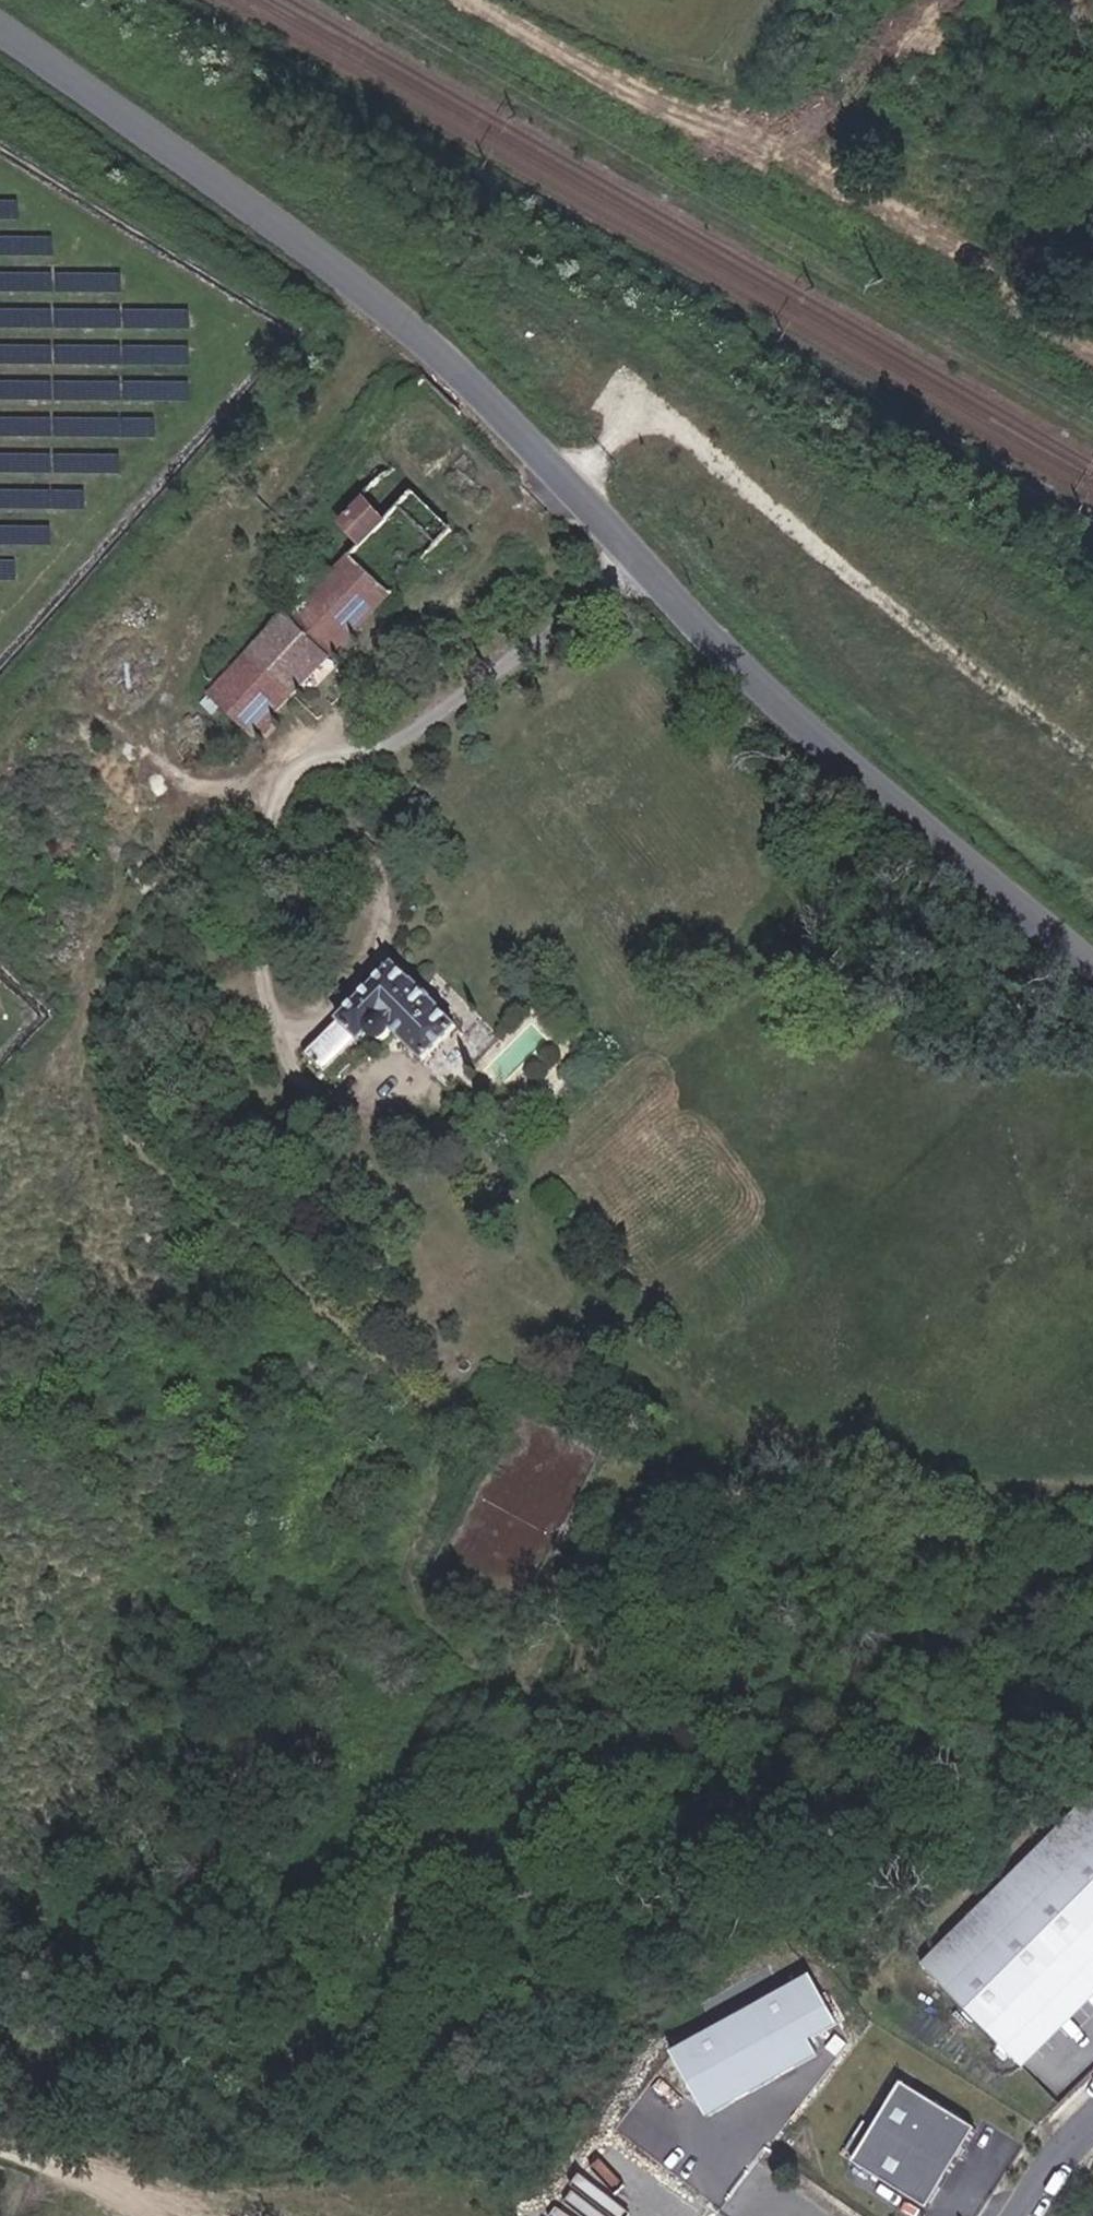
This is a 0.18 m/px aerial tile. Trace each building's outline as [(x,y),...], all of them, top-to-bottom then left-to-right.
[(333,591),(248,677),(290,718),(469,536),(408,474),(370,511),(373,514),(314,573),(333,591)] [(432,1071),(468,1035),(408,974),(317,1063),(337,1084),(379,1045),(387,1052),(402,1041),(432,1071)] [(1092,1978),(1092,1796),(921,1965),(1012,2058),(1092,1978)] [(833,1975),(686,2044),(718,2113),(842,2055),(833,2036),(857,2025),(833,1975)] [(928,2209),(977,2130),(904,2085),(855,2164),(928,2209)]
